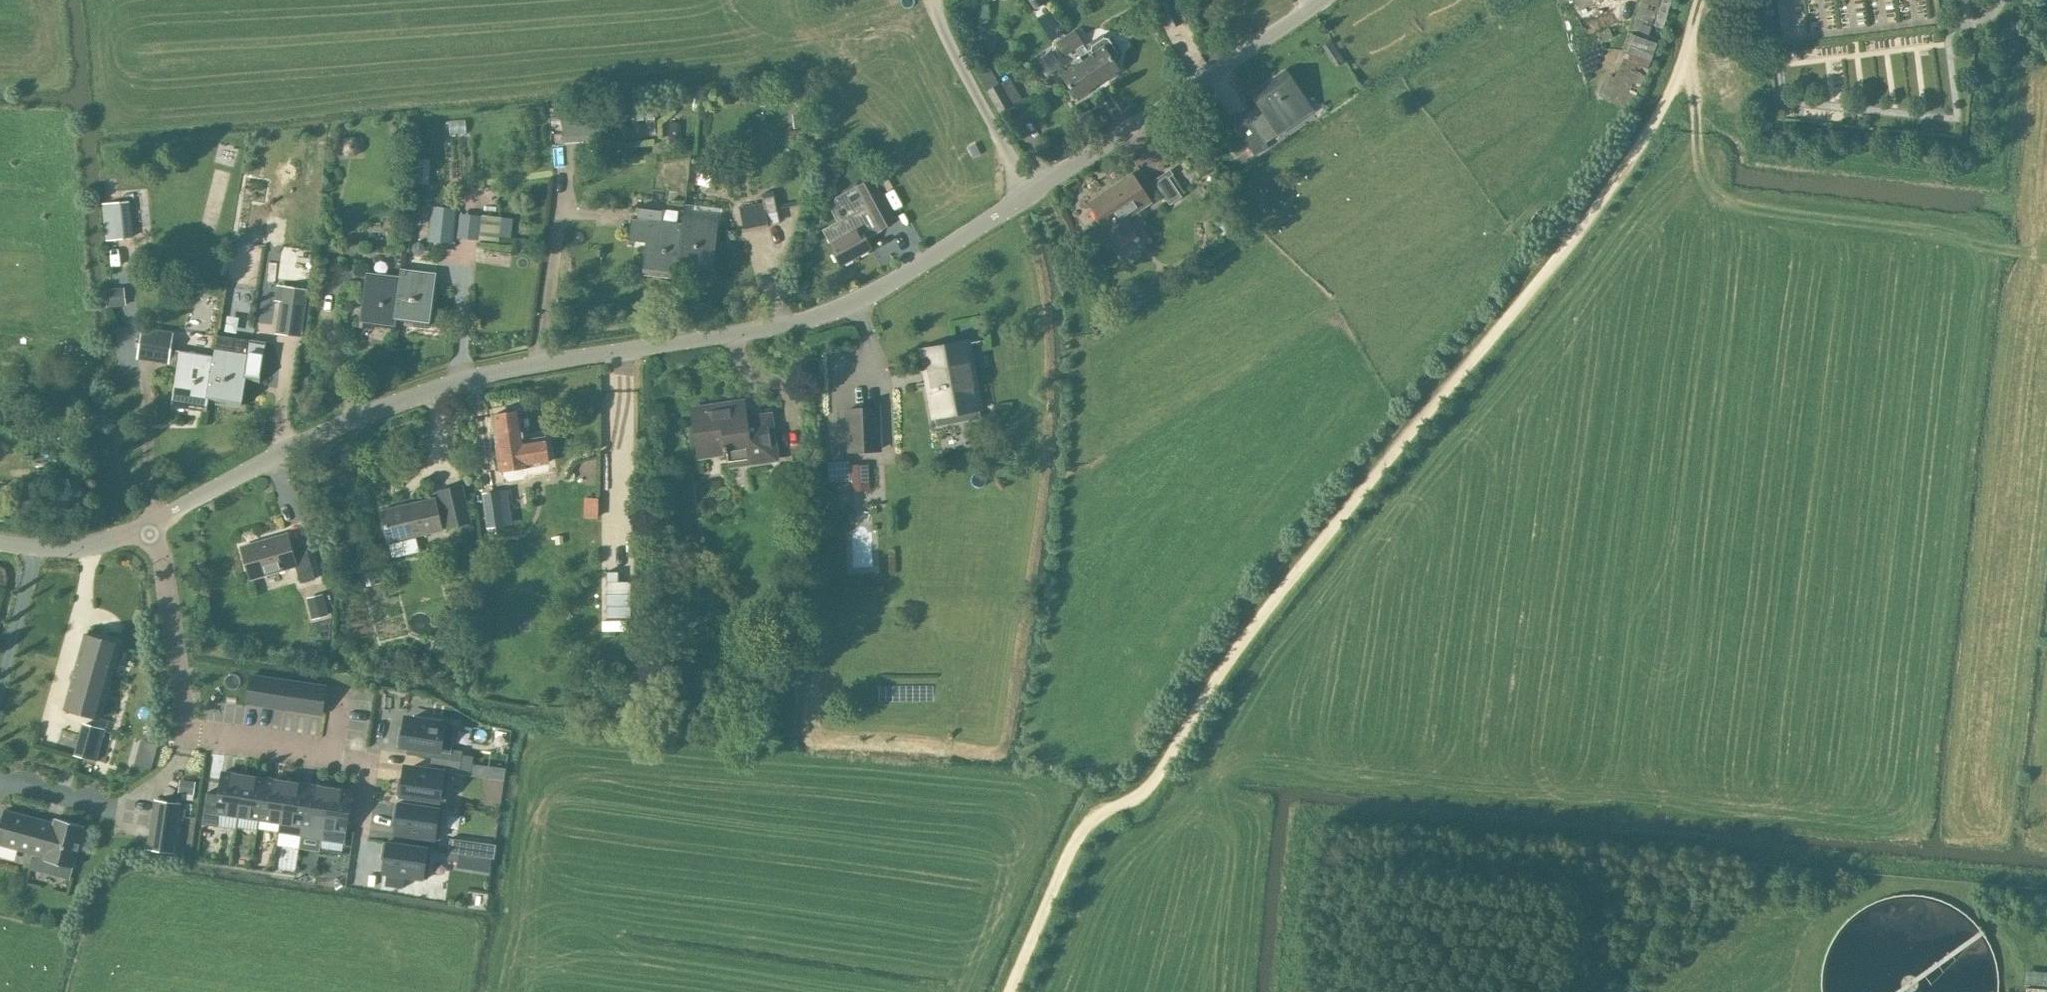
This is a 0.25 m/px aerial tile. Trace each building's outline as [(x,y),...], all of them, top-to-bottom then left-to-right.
[(1035,10),(1043,4),(1040,0),(1029,0),(1035,10)] [(1169,30),(1182,23),(1171,0),(1157,0),(1155,1),(1169,30)] [(1599,0),(1575,0),(1580,9),(1599,0)] [(1630,28),(1649,34),(1652,25),(1663,28),(1672,0),(1638,0),(1630,28)] [(1649,34),(1630,28),(1628,33),(1627,32),(1619,55),(1623,56),(1613,76),(1608,74),(1598,96),(1628,109),(1644,79),(1660,40),(1649,34)] [(1075,29),(1067,35),(1076,49),(1084,44),(1075,29)] [(1083,59),(1098,84),(1102,81),(1120,69),(1114,61),(1119,58),(1120,51),(1109,35),(1105,34),(1090,44),(1089,49),(1092,53),(1083,59)] [(1076,49),(1067,35),(1056,41),(1065,56),(1076,49)] [(1095,86),(1098,84),(1083,59),(1061,74),(1077,98),(1095,86)] [(1263,110),(1237,128),(1255,155),(1268,147),(1266,143),(1279,133),(1312,111),(1284,70),(1251,92),(1259,104),(1263,110)] [(987,90),(986,91),(999,114),(1000,113),(1012,106),(999,83),(992,87),(988,90),(987,90)] [(785,90),(776,91),(777,104),(785,103),(785,90)] [(680,123),(668,124),(669,142),(680,142),(680,123)] [(346,137),(341,143),(341,152),(347,157),(356,157),(362,150),(362,142),(356,136),(346,137)] [(862,137),(857,143),(859,152),(868,154),(874,148),(871,140),(862,137)] [(1170,169),(1153,180),(1169,204),(1186,193),(1170,169)] [(1111,187),(1089,202),(1116,242),(1135,230),(1127,217),(1151,201),(1136,178),(1133,174),(1132,173),(1131,174),(1111,187)] [(823,230),(830,242),(828,243),(840,266),(872,248),(866,237),(870,235),(897,221),(889,205),(891,203),(885,193),(883,194),(873,176),(855,186),(866,207),(823,230)] [(102,203),(105,241),(133,238),(130,201),(102,203)] [(764,210),(763,202),(739,207),(743,232),(769,227),(766,209),(764,210)] [(431,205),(427,240),(454,244),(458,208),(431,205)] [(678,276),(679,268),(682,223),(661,221),(662,209),(638,207),(637,218),(631,217),(628,239),(646,241),(643,273),(678,276)] [(482,214),(479,239),(499,241),(502,216),(482,214)] [(682,223),(679,268),(711,272),(716,221),(683,218),(682,223)] [(400,277),(396,321),(429,325),(435,274),(401,270),(400,277)] [(395,329),(396,321),(400,277),(367,273),(361,325),(395,329)] [(285,314),(290,287),(277,285),(274,300),(281,301),(279,313),(285,314)] [(111,288),(106,289),(107,307),(113,307),(126,306),(125,287),(111,288)] [(304,316),(308,290),(290,287),(285,314),(304,316)] [(304,316),(285,314),(279,313),(276,332),(301,336),(304,316)] [(214,357),(208,400),(241,405),(245,381),(246,378),(260,380),(266,341),(250,338),(250,340),(217,335),(215,349),(214,357)] [(968,342),(922,351),(934,414),(980,406),(968,342)] [(171,350),(169,363),(178,365),(173,404),(207,409),(208,400),(214,357),(180,352),(171,350)] [(736,419),(734,403),(694,409),(701,459),(725,456),(725,453),(727,452),(729,468),(777,461),(770,414),(736,419)] [(845,407),(847,452),(883,451),(881,406),(845,407)] [(545,435),(524,439),(520,409),(493,413),(497,443),(496,443),(500,469),(503,469),(504,474),(509,480),(525,478),(528,471),(527,465),(549,462),(545,435)] [(869,464),(848,465),(849,481),(870,480),(869,464)] [(437,490),(446,528),(472,522),(463,484),(437,490)] [(499,491),(483,493),(488,527),(504,525),(499,491)] [(381,510),(388,542),(443,529),(435,497),(381,510)] [(251,578),(295,565),(300,583),(315,578),(307,549),(293,553),(288,533),(242,546),(251,578)] [(323,594),(307,598),(312,616),(327,612),(323,594)] [(121,643),(85,633),(64,707),(100,717),(121,643)] [(247,702),(260,704),(264,678),(251,676),(247,702)] [(260,704),(272,706),(276,680),(264,678),(260,704)] [(272,706),(284,707),(288,681),(276,680),(272,706)] [(284,707),(297,709),(301,683),(288,681),(284,707)] [(297,709),(310,711),(313,685),(301,683),(297,709)] [(313,685),(310,711),(322,713),(326,687),(313,685)] [(401,729),(399,744),(450,752),(455,723),(427,719),(426,724),(405,721),(404,729),(401,729)] [(462,753),(461,761),(473,763),(474,755),(462,753)] [(461,761),(460,769),(472,771),(473,763),(461,761)] [(400,778),(398,793),(450,801),(454,773),(426,769),(425,773),(404,770),(403,778),(400,778)] [(219,812),(238,815),(244,775),(222,772),(219,794),(207,792),(202,823),(217,826),(219,812)] [(238,815),(260,818),(266,778),(244,775),(238,815)] [(260,818),(281,821),(287,781),(266,778),(260,818)] [(185,779),(183,792),(193,794),(195,781),(185,779)] [(300,835),(300,833),(302,824),(303,824),(308,784),(287,781),(281,821),(279,832),(300,835)] [(303,824),(302,824),(300,833),(323,837),(325,827),(324,827),(330,788),(308,784),(303,824)] [(352,791),(330,788),(324,827),(325,827),(346,831),(352,791)] [(148,848),(174,852),(181,803),(155,799),(148,848)] [(396,803),(394,819),(397,819),(396,828),(417,830),(416,835),(444,839),(448,811),(396,803)] [(35,854),(46,856),(45,860),(74,868),(80,843),(83,844),(87,829),(84,828),(85,825),(56,817),(54,822),(5,809),(0,829),(0,844),(35,854)] [(385,843),(382,858),(385,859),(384,867),(405,870),(404,876),(432,880),(437,850),(385,843)] [(449,844),(448,852),(460,853),(461,845),(449,844)] [(448,852),(447,860),(459,861),(460,853),(448,852)] [(473,855),(471,869),(490,871),(492,858),(477,856),(473,855)] [(387,877),(385,885),(403,888),(404,879),(387,877)] [(2026,984),(2046,986),(2046,971),(2027,970),(2026,984)]
